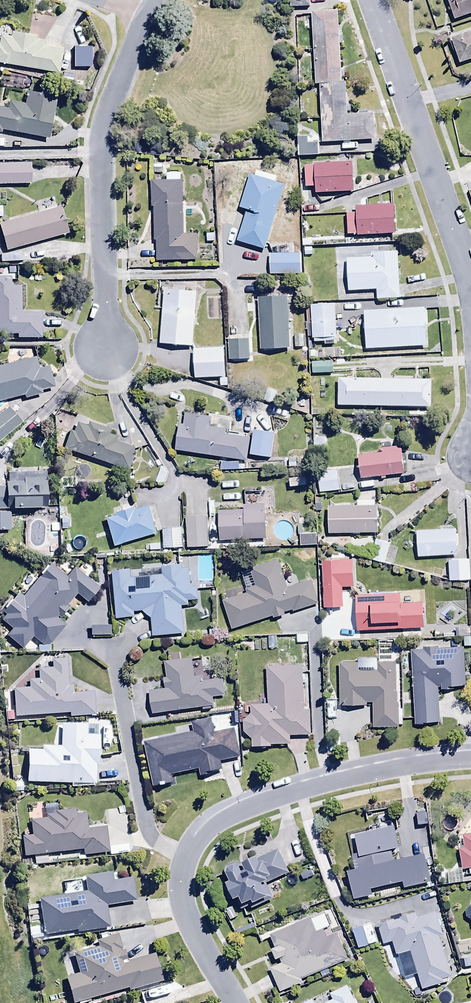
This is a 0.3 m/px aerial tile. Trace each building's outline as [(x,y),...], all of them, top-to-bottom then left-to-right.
[(310,0),(291,0),(291,9),(310,9),(310,0)] [(455,22),(470,16),(470,0),(448,0),(455,22)] [(320,87),(342,85),(338,13),(313,15),(316,87),(320,87)] [(60,75),(64,51),(45,48),(46,44),(36,43),(37,38),(12,33),(11,39),(1,37),(0,45),(0,65),(60,75)] [(452,42),(461,67),(470,63),(470,35),(452,42)] [(63,79),(46,75),(44,82),(61,86),(63,79)] [(342,85),(320,87),(323,145),(376,143),(374,117),(348,118),(346,85),(342,85)] [(3,133),(50,141),(57,101),(27,96),(25,107),(10,104),(8,111),(0,110),(0,135),(2,136),(3,133)] [(297,139),(298,158),(320,158),(320,145),(309,146),(309,139),(297,139)] [(154,174),(163,173),(162,158),(154,159),(154,174)] [(354,164),(306,167),(307,190),(317,189),(317,196),(355,194),(354,164)] [(33,187),(33,165),(0,166),(0,187),(33,187)] [(266,253),(286,187),(277,185),(278,179),(258,172),(256,178),(251,177),(240,211),(247,213),(237,244),(266,253)] [(158,244),(159,263),(198,261),(197,237),(186,238),(182,175),(168,176),(168,183),(152,184),(156,244),(158,244)] [(348,215),(349,237),(397,236),(396,207),(358,208),(358,214),(348,215)] [(7,252),(69,234),(61,210),(0,227),(0,228),(7,252)] [(401,300),(399,254),(372,255),(372,261),(349,261),(350,293),(378,292),(378,301),(401,300)] [(303,256),(270,256),(270,277),(303,277),(303,256)] [(0,279),(0,336),(17,336),(17,341),(43,341),(42,315),(22,315),(22,287),(12,287),(12,279),(0,279)] [(194,348),(197,295),(164,293),(161,346),(194,348)] [(291,351),(289,299),(260,300),(262,352),(291,351)] [(338,343),(336,307),(312,309),(315,345),(326,345),(326,348),(336,347),(336,343),(338,343)] [(427,312),(366,314),(367,351),(429,348),(427,312)] [(250,342),(230,343),(230,362),(251,362),(250,342)] [(226,350),(194,351),(196,382),(220,381),(220,390),(228,389),(226,350)] [(0,370),(0,404),(26,398),(26,400),(43,395),(43,393),(55,390),(50,369),(39,372),(36,361),(0,370)] [(333,364),(313,364),(314,376),(334,376),(333,364)] [(432,382),(340,381),(340,409),(432,410),(432,382)] [(9,408),(0,416),(0,444),(23,424),(9,408)] [(209,429),(210,419),(186,416),(184,428),(180,427),(176,453),(246,463),(250,439),(228,436),(229,432),(209,429)] [(70,432),(63,452),(130,473),(137,451),(118,445),(121,436),(90,426),(89,429),(76,425),(74,434),(70,432)] [(276,435),(253,432),(250,459),(273,461),(276,435)] [(402,449),(382,452),(382,455),(358,459),(361,481),(405,475),(402,449)] [(342,493),(340,472),(318,474),(320,495),(342,493)] [(48,510),(48,508),(53,508),(52,475),(8,475),(9,489),(0,489),(0,511),(48,510)] [(219,513),(220,543),(267,542),(266,493),(244,494),(245,512),(219,513)] [(329,510),(330,537),(379,536),(378,503),(358,504),(359,510),(329,510)] [(114,549),(157,535),(149,509),(133,514),(132,511),(114,517),(115,519),(105,522),(114,549)] [(0,515),(0,533),(12,533),(12,515),(0,515)] [(208,519),(187,519),(187,550),(209,550),(208,519)] [(183,529),(163,530),(164,551),(184,550),(183,529)] [(456,532),(417,533),(418,559),(457,558),(456,532)] [(319,536),(299,536),(299,549),(319,549),(319,536)] [(248,596),(223,603),(232,632),(274,619),(274,621),(286,617),(285,615),(293,613),(294,615),(319,607),(311,583),(287,590),(279,563),(241,574),(248,596)] [(354,563),(323,565),(325,610),(343,609),(342,589),(355,589),(354,563)] [(470,563),(449,564),(450,584),(470,583),(470,563)] [(69,580),(51,566),(25,599),(19,594),(4,614),(7,616),(3,622),(13,631),(8,638),(23,650),(33,638),(47,650),(64,628),(59,624),(70,611),(67,608),(77,596),(88,604),(100,589),(77,571),(69,580)] [(131,572),(111,573),(115,621),(134,619),(134,615),(144,614),(152,621),(154,638),(186,635),(184,609),(189,608),(189,604),(200,603),(199,590),(190,591),(189,570),(184,570),(184,567),(162,569),(163,576),(132,579),(131,572)] [(356,599),(358,633),(425,629),(424,606),(403,607),(402,596),(356,599)] [(101,613),(93,613),(93,626),(110,626),(110,610),(101,610),(101,613)] [(425,652),(412,653),(416,727),(441,726),(440,692),(468,690),(466,650),(440,652),(440,649),(424,650),(425,652)] [(150,692),(154,718),(214,709),(213,700),(226,698),(224,682),(205,684),(204,678),(196,679),(193,662),(179,664),(178,654),(169,655),(170,664),(166,665),(168,680),(165,681),(166,690),(150,692)] [(14,691),(16,720),(71,716),(71,721),(96,720),(94,695),(75,696),(74,686),(68,687),(67,660),(52,661),(53,670),(39,671),(40,680),(30,681),(30,690),(14,691)] [(399,729),(398,666),(377,666),(377,673),(360,674),(360,666),(340,666),(341,708),(367,708),(367,705),(375,705),(375,729),(399,729)] [(269,708),(252,708),(252,718),(245,723),(245,736),(253,742),(253,751),(271,751),(271,746),(291,746),(291,739),(311,739),(311,712),(304,712),(304,668),(269,668),(269,708)] [(193,727),(195,734),(144,745),(154,791),(174,786),(172,777),(201,771),(202,779),(223,774),(221,765),(241,761),(234,732),(216,736),(213,723),(193,727)] [(29,753),(29,784),(72,786),(72,789),(94,790),(94,787),(96,787),(97,768),(100,768),(101,739),(87,738),(87,727),(61,727),(61,749),(44,749),(44,753),(29,753)] [(109,828),(88,830),(87,817),(75,819),(75,812),(59,814),(58,806),(46,808),(48,821),(31,823),(33,837),(23,838),(26,859),(35,858),(36,867),(49,865),(48,857),(84,853),(84,858),(109,855),(109,858),(131,855),(125,810),(107,812),(109,828)] [(395,830),(356,838),(361,859),(353,860),(356,873),(348,875),(355,903),(375,899),(374,893),(405,886),(407,891),(433,885),(426,856),(396,863),(394,854),(401,853),(395,830)] [(463,840),(465,850),(459,852),(462,872),(470,871),(470,877),(470,839),(463,840)] [(264,887),(289,875),(280,854),(245,869),(247,874),(244,875),(242,870),(237,869),(231,872),(229,877),(233,886),(228,888),(237,905),(243,903),(246,909),(256,904),(257,907),(270,901),(264,887)] [(85,880),(87,894),(39,901),(45,937),(78,932),(78,935),(110,930),(107,907),(139,903),(136,880),(113,884),(112,876),(85,880)] [(402,957),(406,971),(416,968),(422,992),(445,986),(443,980),(451,978),(440,939),(444,938),(437,915),(417,921),(416,915),(378,926),(384,948),(393,945),(397,959),(402,957)] [(305,985),(303,981),(347,962),(336,938),(329,941),(324,932),(317,935),(312,922),(272,939),(277,950),(272,952),(277,964),(280,962),(282,966),(270,971),(281,995),(305,985)] [(130,990),(131,993),(163,984),(156,958),(129,965),(125,952),(123,952),(119,938),(97,944),(99,950),(74,957),(79,976),(67,980),(73,1002),(84,1002),(130,990)] [(356,1001),(354,1002),(348,989),(331,997),(334,1002),(357,1002),(356,1001)]
